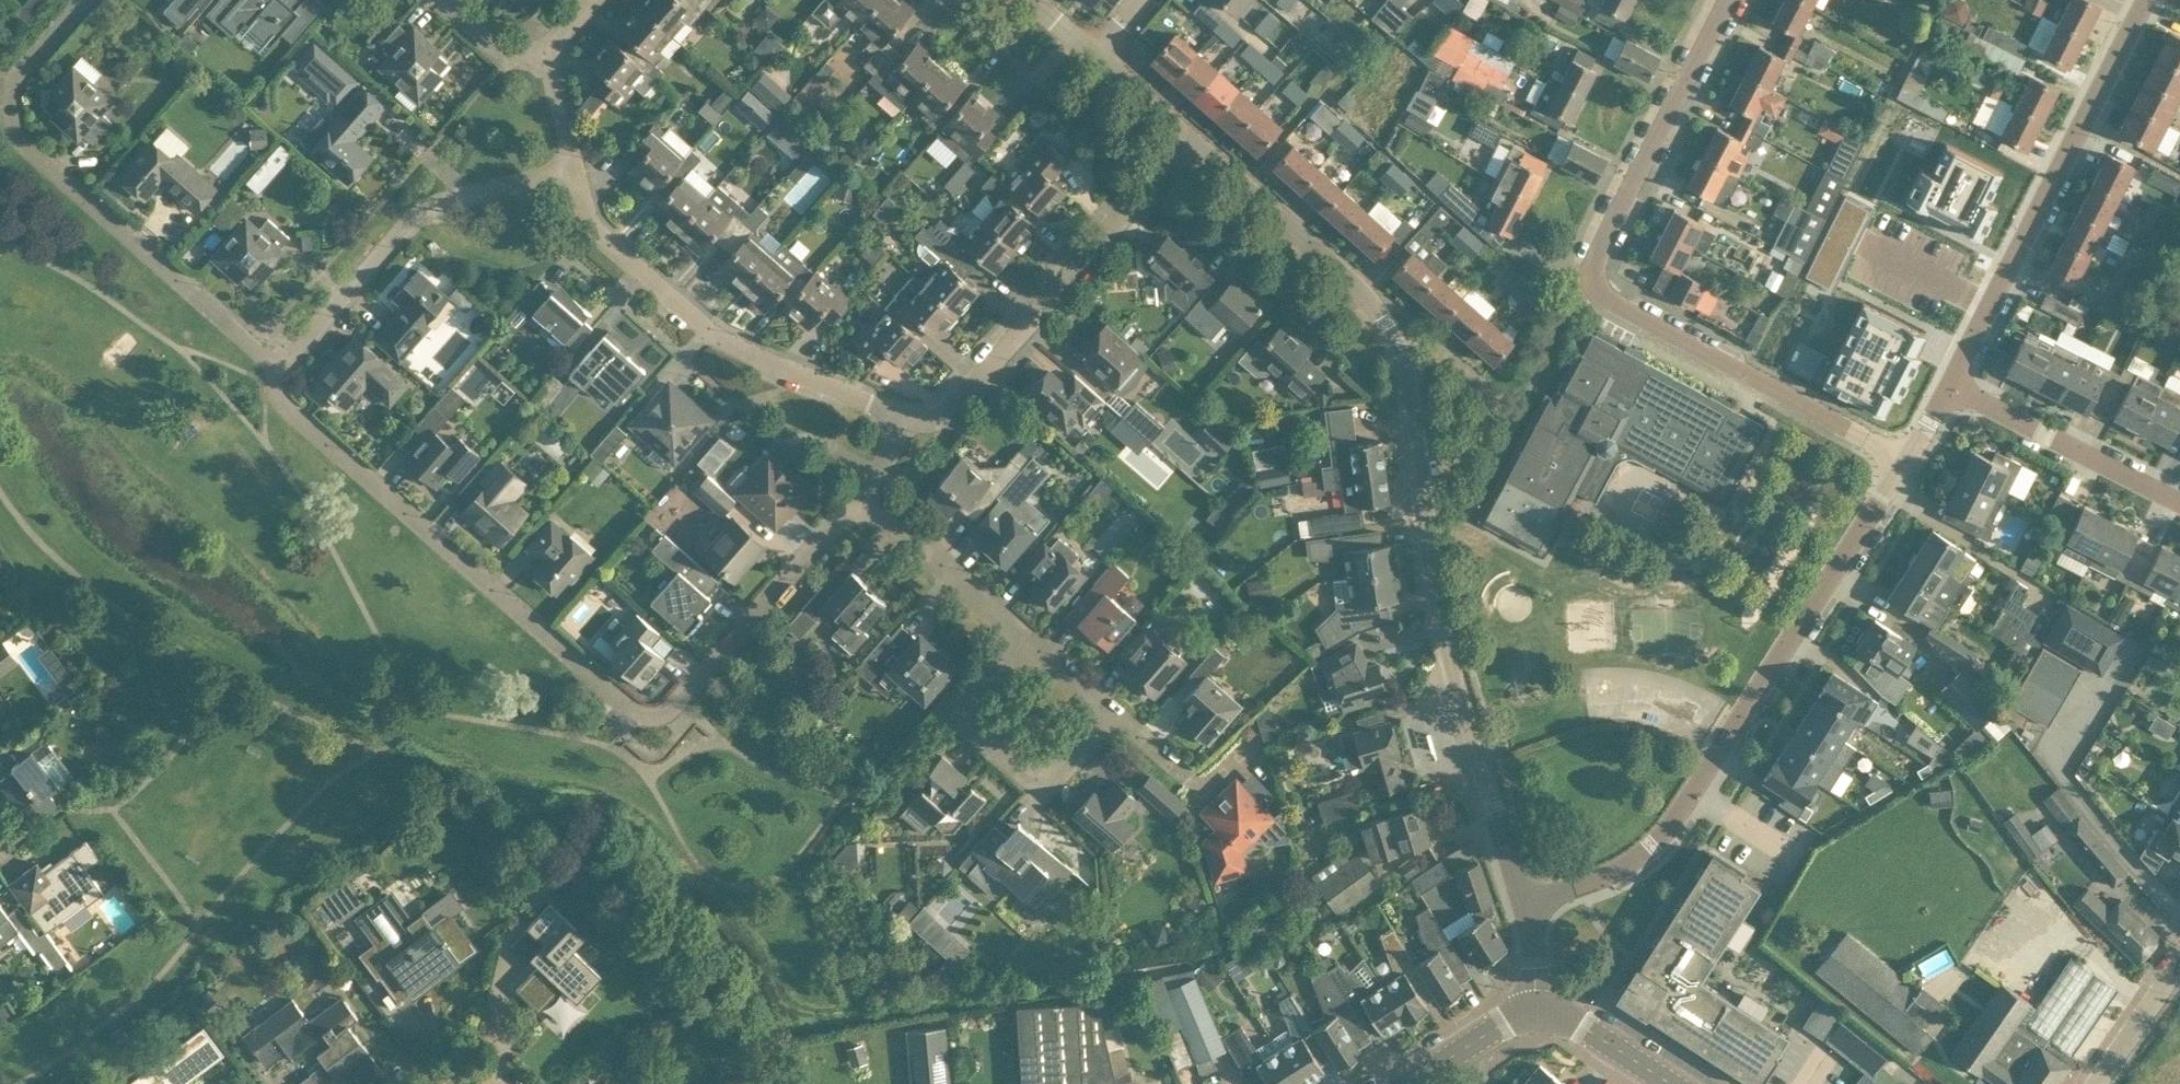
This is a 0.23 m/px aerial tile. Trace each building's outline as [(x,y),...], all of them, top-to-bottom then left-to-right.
[(163,10),(180,25),(202,0),(172,0),(163,10)] [(208,13),(231,34),(242,21),(270,46),(282,31),(290,39),(321,5),(315,0),(220,0),(208,13)] [(699,0),(643,0),(639,5),(672,35),(694,10),(699,14),(706,6),(699,0)] [(706,6),(709,9),(717,0),(699,0),(706,6)] [(811,12),(829,28),(844,10),(859,24),(880,0),(822,0),(811,12)] [(909,11),(897,0),(880,0),(859,24),(874,37),(866,46),(874,53),(864,64),(874,73),(895,49),(884,39),(909,11)] [(1236,13),(1247,0),(1220,0),(1236,13)] [(1295,0),(1278,0),(1275,4),(1285,12),(1295,0)] [(1401,6),(1394,0),(1386,0),(1371,17),(1394,37),(1412,16),(1401,6)] [(1462,0),(1438,0),(1455,15),(1465,3),(1462,0)] [(1560,3),(1560,4),(1578,14),(1586,0),(1554,0),(1560,3)] [(1632,0),(1603,0),(1596,13),(1613,22),(1617,15),(1623,18),(1632,0)] [(1811,6),(1799,0),(1783,0),(1771,22),(1788,31),(1782,43),(1794,49),(1800,37),(1796,35),(1811,6)] [(2022,7),(2041,16),(2048,1),(2047,0),(2025,0),(2022,7)] [(2058,24),(2082,36),(2098,6),(2086,0),(2070,0),(2058,24)] [(1207,24),(1215,31),(1223,22),(1215,15),(1201,3),(1193,12),(1207,24)] [(1573,25),(1578,14),(1560,4),(1559,6),(1554,15),(1573,25)] [(659,50),(672,35),(639,5),(618,29),(631,40),(623,49),(649,72),(648,72),(657,80),(663,72),(650,60),(659,50)] [(778,16),(765,5),(754,17),(767,29),(778,16)] [(1255,29),(1265,37),(1279,21),(1269,12),(1255,29)] [(1240,37),(1223,22),(1215,31),(1232,46),(1240,37)] [(447,63),(437,54),(426,44),(429,41),(413,28),(408,33),(397,24),(383,40),(378,45),(389,55),(378,67),(402,87),(396,94),(412,108),(418,102),(441,75),(438,72),(447,63)] [(1450,24),(1428,65),(1499,103),(1501,98),(1505,90),(1488,81),(1503,54),(1450,24)] [(2067,66),(2082,36),(2058,24),(2043,54),(2067,66)] [(1989,25),(1982,37),(2002,47),(2008,35),(1989,25)] [(2002,47),(1982,37),(1969,30),(1961,46),(2017,74),(2025,59),(2002,47)] [(755,48),(768,60),(782,43),(769,32),(755,48)] [(2156,58),(2161,61),(2161,60),(2179,69),(2179,39),(2169,33),(2168,34),(2173,36),(2169,44),(2164,42),(2156,58)] [(1173,79),(1195,54),(1174,36),(1152,61),(1173,79)] [(649,72),(623,49),(622,50),(610,38),(589,62),(602,73),(593,83),(597,86),(612,100),(618,105),(635,86),(644,94),(645,93),(657,80),(648,72),(649,72)] [(1612,62),(1636,73),(1647,79),(1659,56),(1624,38),(1612,62)] [(1807,54),(1806,56),(1822,64),(1824,65),(1825,63),(1833,48),(1814,39),(1807,54)] [(315,42),(293,66),(299,72),(297,74),(327,102),(330,99),(337,105),(340,102),(343,105),(328,122),(328,123),(324,119),(304,142),(312,149),(311,149),(348,182),(369,157),(351,141),(383,105),(360,85),(359,87),(355,84),(358,81),(315,42)] [(2006,84),(1925,42),(1917,56),(1931,63),(1999,98),(2006,84)] [(1240,53),(1257,67),(1265,57),(1249,43),(1240,53)] [(1787,61),(1791,55),(1819,69),(1822,64),(1806,56),(1794,49),(1782,43),(1776,55),(1759,46),(1744,75),(1770,89),(1770,88),(1768,87),(1783,59),(1787,61)] [(904,57),(895,49),(874,73),(870,70),(874,73),(868,80),(901,108),(911,97),(939,65),(916,44),(904,57)] [(1577,50),(1559,84),(1582,96),(1594,71),(1588,68),(1593,59),(1577,50)] [(1194,97),(1216,72),(1195,54),(1173,79),(1194,97)] [(1270,62),(1265,57),(1257,67),(1273,82),(1282,72),(1270,62)] [(2179,96),(2179,69),(2161,60),(2161,61),(2157,69),(2152,66),(2143,82),(2149,85),(2149,84),(2178,99),(2179,96)] [(52,95),(43,105),(53,113),(64,123),(62,126),(77,140),(82,134),(93,144),(112,122),(101,112),(112,100),(72,65),(49,92),(52,95)] [(961,85),(939,65),(911,97),(934,117),(929,122),(939,131),(961,107),(960,106),(950,97),(961,85)] [(1428,69),(1418,90),(1434,98),(1444,77),(1428,69)] [(752,85),(779,108),(791,94),(764,71),(752,85)] [(1215,115),(1236,90),(1216,72),(1194,97),(1215,115)] [(1785,96),(1770,88),(1770,89),(1744,75),(1729,104),(1746,113),(1740,124),(1763,135),(1763,136),(1765,137),(1771,124),(1760,119),(1765,109),(1775,115),(1785,96)] [(2055,90),(2030,77),(2016,107),(2040,119),(2055,90)] [(1569,120),(1581,97),(1582,96),(1559,84),(1559,85),(1546,78),(1530,112),(1558,127),(1563,117),(1569,120)] [(1282,89),(1299,104),(1307,94),(1291,79),(1282,89)] [(1921,109),(1927,97),(1902,84),(1896,97),(1921,109)] [(2166,124),(2178,99),(2149,84),(2149,85),(2145,93),(2139,90),(2131,107),(2136,109),(2137,109),(2166,124)] [(612,100),(597,86),(575,110),(591,124),(612,100)] [(721,111),(736,94),(727,86),(712,103),(721,111)] [(735,104),(745,114),(759,99),(748,89),(735,104)] [(1236,134),(1257,109),(1236,90),(1215,115),(1236,134)] [(939,131),(937,134),(967,161),(969,158),(972,160),(979,152),(993,136),(983,127),(994,114),(971,93),(960,106),(961,107),(939,131)] [(1345,93),(1337,102),(1346,110),(1354,101),(1345,93)] [(2025,149),(2040,119),(2016,107),(1999,99),(1986,126),(2002,134),(2001,137),(2025,149)] [(721,114),(706,101),(698,110),(713,123),(721,114)] [(1278,127),(1257,109),(1236,134),(1256,152),(1278,127)] [(2153,148),(2166,124),(2137,109),(2136,109),(2132,117),(2127,114),(2119,131),(2153,148)] [(1411,110),(1403,122),(1420,131),(1427,119),(1411,110)] [(1340,142),(1354,126),(1344,117),(1330,133),(1340,142)] [(1468,132),(1495,146),(1502,132),(1475,118),(1468,132)] [(656,189),(691,149),(693,147),(670,127),(665,132),(654,122),(631,147),(642,156),(630,169),(653,190),(655,188),(656,189)] [(767,134),(795,157),(805,144),(777,122),(767,134)] [(1756,149),(1763,136),(1763,135),(1740,124),(1733,137),(1717,128),(1701,157),(1726,169),(1739,176),(1740,175),(1739,175),(1749,155),(1745,153),(1749,145),(1756,149)] [(1340,142),(1351,152),(1365,136),(1364,135),(1354,126),(1340,142)] [(249,128),(251,148),(269,146),(267,127),(249,128)] [(1846,129),(1826,169),(1844,179),(1864,139),(1846,129)] [(150,140),(118,176),(143,198),(159,180),(195,211),(214,189),(178,157),(175,161),(153,142),(150,140)] [(1011,185),(1010,185),(1029,202),(1029,203),(1042,215),(1062,191),(1049,180),(1065,162),(1040,140),(1025,157),(1031,163),(1011,185)] [(1571,140),(1559,164),(1594,182),(1606,159),(1571,140)] [(280,142),(263,161),(276,172),(293,153),(280,142)] [(1921,168),(1905,199),(1927,210),(1927,209),(1941,216),(1943,213),(1948,216),(1954,219),(1952,222),(1959,226),(1980,237),(1996,206),(1986,201),(2001,172),(1946,143),(1931,173),(1921,168)] [(1546,163),(1512,145),(1492,181),(1528,199),(1541,174),(1540,173),(1546,163)] [(1297,190),(1316,168),(1291,146),(1272,168),(1297,190)] [(706,197),(715,187),(693,167),(701,157),(691,149),(656,189),(665,197),(653,210),(677,231),(707,197),(706,197)] [(812,149),(803,159),(810,165),(819,155),(812,149)] [(2107,155),(2092,184),(2118,197),(2133,168),(2107,155)] [(1731,194),(1739,176),(1726,169),(1701,157),(1686,186),(1716,201),(1723,199),(1725,197),(1727,193),(1731,194)] [(810,165),(803,159),(788,174),(795,180),(810,165)] [(1389,186),(1403,170),(1393,161),(1379,177),(1389,186)] [(1322,212),(1341,190),(1316,168),(1297,190),(1322,212)] [(1826,169),(1806,209),(1824,219),(1844,179),(1826,169)] [(1403,170),(1389,186),(1400,196),(1414,179),(1403,170)] [(1020,213),(1029,203),(1029,202),(1010,185),(1006,181),(994,171),(982,185),(994,204),(992,206),(982,218),(1014,246),(1033,224),(1020,213)] [(860,185),(841,179),(836,194),(854,200),(860,185)] [(1509,235),(1528,199),(1492,181),(1485,194),(1498,201),(1487,224),(1509,235)] [(1438,195),(1465,220),(1477,206),(1450,182),(1438,195)] [(750,214),(750,213),(717,184),(706,197),(707,197),(677,231),(699,250),(710,237),(721,247),(750,214)] [(2103,226),(2118,197),(2092,184),(2077,214),(2103,228),(2104,227),(2103,226)] [(1346,234),(1366,212),(1341,190),(1322,212),(1346,234)] [(899,206),(887,196),(872,213),(884,223),(899,206)] [(1844,197),(1805,276),(1829,288),(1868,209),(1844,197)] [(2152,198),(2146,211),(2165,220),(2171,207),(2152,198)] [(1804,260),(1824,219),(1806,209),(1793,203),(1772,245),(1789,253),(1804,260)] [(774,253),(758,239),(761,235),(757,231),(757,226),(767,214),(757,205),(750,213),(750,214),(721,247),(730,255),(719,268),(727,274),(743,289),(774,253)] [(1439,205),(1418,229),(1429,238),(1450,214),(1439,205)] [(1704,226),(1702,224),(1690,218),(1677,211),(1673,209),(1670,215),(1661,233),(1685,245),(1692,249),(1704,226)] [(2159,233),(2165,220),(2146,211),(2140,224),(2159,233)] [(1391,234),(1366,212),(1346,234),(1371,256),(1391,234)] [(2113,231),(2104,227),(2103,228),(2077,214),(2062,244),(2092,259),(2100,263),(2108,249),(2105,247),(2113,231)] [(246,218),(211,257),(237,281),(240,278),(250,287),(258,277),(268,266),(271,268),(285,253),(279,248),(289,237),(267,218),(258,229),(246,218)] [(993,270),(1014,246),(982,218),(971,230),(954,231),(939,219),(934,226),(930,223),(927,228),(972,268),(979,259),(993,270)] [(1459,249),(1473,233),(1463,224),(1449,240),(1459,249)] [(972,268),(927,228),(926,229),(922,226),(914,236),(920,240),(918,244),(918,248),(919,252),(921,256),(937,269),(924,284),(956,312),(975,290),(962,278),(972,268)] [(1894,253),(1914,263),(1926,237),(1907,228),(1894,253)] [(1484,243),(1473,233),(1459,249),(1470,258),(1484,243)] [(1680,272),(1692,249),(1685,245),(1661,233),(1652,251),(1649,257),(1652,259),(1663,265),(1678,272),(1679,271),(1680,272)] [(1162,279),(1166,282),(1167,298),(1170,297),(1183,309),(1192,298),(1207,282),(1197,273),(1207,262),(1189,245),(1183,251),(1166,236),(1152,252),(1150,250),(1146,255),(1147,256),(1142,262),(1159,276),(1162,279)] [(785,306),(817,270),(816,269),(814,270),(783,243),(777,249),(743,289),(764,308),(776,295),(785,304),(784,305),(785,306)] [(2084,274),(2092,259),(2062,244),(2047,274),(2073,287),(2080,271),(2084,274)] [(2122,258),(2115,271),(2139,283),(2154,252),(2146,248),(2137,266),(2122,258)] [(1432,250),(1421,262),(1411,253),(1392,275),(1416,297),(1436,275),(1446,263),(1442,259),(1432,250)] [(1785,297),(1804,260),(1789,253),(1782,266),(1787,269),(1775,292),(1785,297)] [(1680,272),(1679,271),(1678,272),(1663,265),(1654,282),(1658,283),(1656,290),(1692,309),(1704,285),(1680,272)] [(1891,303),(1903,277),(1884,268),(1872,294),(1891,303)] [(401,306),(373,338),(399,360),(422,334),(430,325),(437,332),(460,306),(447,296),(417,269),(411,276),(406,276),(399,285),(399,290),(392,297),(401,306)] [(843,305),(852,296),(853,295),(850,292),(835,279),(832,283),(817,270),(785,306),(807,326),(819,313),(829,321),(843,305)] [(1509,292),(1521,279),(1511,270),(1499,283),(1509,292)] [(2133,294),(2139,283),(2115,271),(2109,282),(2107,280),(2096,301),(2118,312),(2129,291),(2133,294)] [(935,336),(956,312),(924,284),(912,274),(885,308),(888,311),(914,333),(922,325),(935,336)] [(1441,319),(1461,297),(1436,275),(1416,297),(1441,319)] [(1532,288),(1521,279),(1509,292),(1519,302),(1532,288)] [(1208,287),(1183,314),(1211,338),(1223,324),(1228,319),(1240,329),(1259,308),(1254,304),(1254,299),(1247,292),(1242,292),(1230,282),(1218,296),(1208,287)] [(456,286),(447,296),(460,306),(465,311),(474,301),(456,286)] [(548,327),(574,347),(591,328),(581,319),(586,313),(589,316),(590,315),(564,292),(558,299),(550,292),(532,312),(548,327)] [(2040,306),(2058,315),(2067,320),(2073,307),(2047,294),(2040,306)] [(1466,341),(1485,319),(1461,297),(1441,319),(1466,341)] [(532,312),(520,301),(491,334),(503,345),(532,312)] [(1863,302),(1822,383),(1883,414),(1893,395),(1899,397),(1920,356),(1915,353),(1925,334),(1863,302)] [(2085,313),(2073,307),(2067,320),(2079,326),(2085,313)] [(913,334),(914,333),(888,311),(875,325),(870,320),(869,321),(867,324),(852,340),(877,362),(886,352),(899,363),(904,357),(911,363),(925,347),(927,346),(913,334)] [(1510,341),(1485,319),(1466,341),(1491,363),(1510,341)] [(1084,335),(1072,349),(1097,371),(1094,375),(1110,389),(1112,387),(1122,395),(1136,385),(1144,370),(1134,362),(1139,357),(1141,354),(1121,337),(1105,323),(1090,340),(1084,335)] [(1256,339),(1238,359),(1257,375),(1266,374),(1271,368),(1282,378),(1279,380),(1301,400),(1322,375),(1302,357),(1308,350),(1293,337),(1294,334),(1286,327),(1283,328),(1280,325),(1262,345),(1256,339)] [(1751,328),(1745,340),(1754,345),(1760,332),(1751,328)] [(628,389),(644,371),(618,348),(622,343),(607,330),(592,346),(568,373),(570,375),(571,376),(584,387),(591,379),(616,402),(619,398),(623,401),(631,392),(628,389)] [(2061,330),(2056,341),(2111,364),(2116,353),(2061,330)] [(1595,502),(1614,466),(1616,464),(1618,462),(1620,460),(1622,459),(1625,458),(1628,458),(1630,458),(1633,459),(1635,460),(1653,470),(1654,468),(1653,468),(1654,467),(1721,503),(1763,426),(1587,331),(1552,398),(1544,394),(1476,519),(1541,554),(1575,491),(1594,501),(1594,502),(1595,502)] [(2007,372),(2034,385),(2050,352),(2035,345),(2039,337),(2028,331),(2007,372)] [(332,361),(307,390),(321,403),(328,396),(343,409),(365,383),(388,404),(406,383),(383,363),(384,362),(354,336),(353,337),(356,340),(335,364),(332,361)] [(2034,385),(2060,398),(2081,355),(2055,342),(2050,352),(2034,385)] [(2060,398),(2086,412),(2094,396),(2106,402),(2110,394),(2120,374),(2081,355),(2060,398)] [(2140,430),(2162,387),(2123,368),(2120,374),(2110,394),(2123,401),(2115,417),(2140,430)] [(1105,403),(1098,396),(1089,389),(1073,374),(1072,375),(1076,379),(1068,388),(1047,370),(1039,380),(1035,380),(1029,387),(1029,391),(1026,395),(1042,409),(1054,420),(1067,431),(1077,420),(1084,426),(1105,403)] [(2179,390),(2179,376),(2171,371),(2165,383),(2179,390)] [(529,398),(542,410),(565,385),(563,383),(552,373),(529,398)] [(709,419),(691,403),(668,383),(632,423),(673,459),(709,419)] [(2163,384),(2162,387),(2140,430),(2166,443),(2174,427),(2179,430),(2179,393),(2163,384)] [(436,432),(447,418),(463,397),(450,385),(413,428),(423,436),(403,459),(411,466),(405,472),(415,481),(421,474),(436,487),(450,472),(457,478),(478,454),(458,437),(450,445),(436,432)] [(1163,425),(1135,401),(1123,416),(1150,440),(1163,425)] [(1335,469),(1322,470),(1323,479),(1383,471),(1379,440),(1356,443),(1351,406),(1328,409),(1335,469)] [(1150,440),(1123,416),(1111,429),(1138,453),(1150,440)] [(600,462),(626,433),(616,424),(590,453),(600,462)] [(1169,430),(1163,425),(1150,440),(1156,445),(1169,430)] [(1252,451),(1255,467),(1287,461),(1284,444),(1252,451)] [(974,520),(989,503),(996,495),(1028,459),(1017,449),(1003,466),(971,468),(959,457),(938,481),(939,482),(926,497),(947,517),(962,500),(967,506),(963,510),(974,520)] [(1974,452),(1961,479),(2004,501),(2022,465),(1995,452),(1991,461),(1974,452)] [(753,469),(733,492),(758,514),(774,529),(787,515),(798,502),(799,504),(812,489),(797,476),(796,478),(767,453),(753,469)] [(1029,457),(1028,459),(996,495),(999,498),(974,528),(983,536),(977,543),(1005,567),(1034,534),(1023,525),(1037,508),(1025,498),(1047,473),(1029,457)] [(482,465),(458,493),(470,503),(466,507),(467,515),(473,520),(473,524),(480,530),(483,530),(499,543),(521,518),(523,515),(525,513),(526,511),(512,499),(526,482),(499,459),(489,470),(482,465)] [(584,475),(597,486),(610,472),(597,460),(584,475)] [(1255,467),(1259,486),(1291,480),(1287,461),(1255,467)] [(1383,471),(1323,479),(1325,491),(1341,489),(1343,506),(1361,504),(1361,506),(1387,502),(1383,471)] [(735,500),(708,475),(695,490),(722,514),(735,500)] [(1101,477),(1079,503),(1090,513),(1112,487),(1101,477)] [(1323,494),(1323,491),(1322,479),(1301,482),(1302,496),(1323,494)] [(2004,501),(1961,479),(1948,505),(1960,511),(1954,524),(1986,540),(1993,526),(1992,525),(2004,501)] [(2062,517),(2070,501),(2058,495),(2045,521),(2057,527),(2062,517)] [(1219,505),(1210,517),(1220,524),(1229,512),(1219,505)] [(2092,553),(2109,521),(2083,507),(2074,523),(2062,517),(2057,527),(2049,543),(2061,550),(2061,551),(2087,564),(2092,553)] [(1363,524),(1361,510),(1310,517),(1312,535),(1363,524)] [(764,544),(748,529),(733,517),(702,553),(717,564),(733,579),(764,544)] [(526,548),(537,558),(542,562),(532,573),(555,593),(567,579),(570,581),(594,555),(568,533),(567,534),(551,519),(526,548)] [(2135,534),(2109,521),(2092,553),(2087,564),(2125,583),(2139,556),(2127,550),(2135,534)] [(1398,556),(1394,552),(1393,543),(1380,545),(1378,531),(1307,541),(1309,557),(1344,558),(1347,578),(1397,571),(1396,567),(1399,563),(1398,556)] [(1932,531),(1918,552),(1967,584),(1971,576),(1965,572),(1973,557),(1932,531)] [(718,581),(701,567),(664,534),(651,549),(676,571),(650,601),(672,621),(685,633),(701,615),(697,612),(709,598),(706,595),(718,581)] [(1085,575),(1071,563),(1079,555),(1058,536),(1048,548),(1042,543),(1021,566),(1037,580),(1030,589),(1051,608),(1064,594),(1066,596),(1085,575)] [(1225,560),(1215,545),(1202,554),(1212,569),(1225,560)] [(2179,573),(2179,556),(2160,546),(2152,563),(2139,556),(2125,583),(2149,595),(2154,586),(2169,593),(2179,573)] [(1967,584),(1918,552),(1904,574),(1951,604),(1958,609),(1972,587),(1967,584)] [(2028,556),(2021,569),(2032,574),(2039,561),(2028,556)] [(1112,562),(1077,601),(1063,618),(1074,628),(1077,624),(1106,650),(1121,633),(1134,618),(1109,596),(1127,576),(1112,562)] [(823,583),(801,608),(785,626),(798,637),(825,607),(842,622),(831,634),(851,653),(867,636),(860,631),(884,603),(864,586),(866,584),(851,571),(832,592),(823,583)] [(1390,616),(1388,601),(1400,599),(1399,590),(1403,587),(1402,580),(1397,576),(1397,571),(1347,578),(1332,580),(1334,599),(1335,610),(1316,628),(1325,645),(1355,628),(1390,616)] [(2169,593),(2165,603),(2179,611),(2179,573),(2169,593)] [(1917,615),(1936,627),(1951,604),(1904,574),(1889,597),(1917,615)] [(1264,578),(1248,580),(1251,601),(1267,598),(1264,578)] [(2015,579),(1998,605),(2002,607),(2016,616),(2009,626),(2021,634),(2035,612),(2021,603),(2028,591),(2027,587),(2015,579)] [(2068,603),(2045,641),(2102,674),(2124,636),(2068,603)] [(2052,623),(2050,622),(2046,620),(2035,612),(2021,634),(2009,626),(2016,616),(2002,607),(1995,618),(1988,629),(2018,647),(2031,655),(2052,623)] [(635,613),(624,626),(614,617),(600,634),(610,642),(618,650),(610,660),(639,686),(658,664),(664,658),(656,651),(648,644),(658,633),(635,613)] [(1879,692),(1881,690),(1882,690),(1894,671),(1896,672),(1913,645),(1899,636),(1874,620),(1865,634),(1862,632),(1855,644),(1858,646),(1856,648),(1862,651),(1853,666),(1882,695),(1879,692)] [(886,632),(854,668),(870,682),(880,670),(883,673),(897,680),(898,679),(901,681),(899,683),(907,690),(909,688),(923,700),(941,680),(941,681),(954,665),(929,643),(925,647),(901,625),(902,624),(901,623),(890,636),(886,632)] [(1123,670),(1124,671),(1153,696),(1184,660),(1155,634),(1154,635),(1143,626),(1132,639),(1117,655),(1128,665),(1123,670)] [(1936,627),(1928,639),(1960,673),(1995,709),(2022,668),(2031,655),(2018,647),(1998,682),(1975,655),(1976,652),(1940,630),(1936,627)] [(18,660),(2,640),(0,642),(0,673),(18,660)] [(1355,643),(1319,663),(1328,693),(1336,691),(1342,709),(1369,701),(1368,698),(1385,692),(1376,663),(1359,668),(1357,662),(1363,658),(1355,643)] [(1212,645),(1203,655),(1213,664),(1223,654),(1212,645)] [(2009,703),(2002,714),(2025,728),(2032,716),(2047,725),(2080,669),(2042,646),(2009,703)] [(1833,672),(1819,694),(1864,723),(1878,701),(1833,672)] [(1995,709),(1960,673),(1941,691),(1976,729),(1996,709),(1995,709)] [(68,696),(80,687),(70,675),(58,683),(68,696)] [(1239,706),(1204,675),(1181,701),(1190,709),(1180,720),(1206,743),(1221,727),(1239,706)] [(1863,724),(1864,723),(1819,694),(1818,695),(1819,695),(1806,715),(1841,738),(1854,718),(1863,724)] [(1806,715),(1792,736),(1843,768),(1856,748),(1841,738),(1806,715)] [(1388,722),(1352,733),(1353,735),(1342,738),(1351,767),(1362,764),(1363,768),(1365,768),(1373,794),(1402,786),(1396,768),(1393,769),(1390,758),(1398,756),(1394,739),(1395,737),(1392,727),(1389,726),(1388,722)] [(48,793),(59,784),(39,758),(53,747),(37,727),(10,747),(19,759),(11,765),(13,768),(0,778),(0,784),(18,807),(21,805),(33,820),(56,803),(48,793)] [(1778,756),(1778,757),(1815,781),(1815,780),(1829,789),(1843,768),(1792,736),(1779,756),(1778,756)] [(1954,751),(1967,763),(1980,750),(1968,737),(1954,751)] [(1940,744),(1928,762),(1933,770),(1955,756),(1940,744)] [(941,755),(926,771),(922,777),(932,785),(926,792),(921,789),(899,815),(900,816),(901,814),(923,834),(933,822),(944,831),(953,830),(963,820),(965,822),(985,798),(970,785),(965,791),(959,785),(965,777),(941,755)] [(1815,781),(1778,757),(1764,779),(1801,802),(1815,781)] [(1928,762),(1917,769),(1921,777),(1933,770),(1928,762)] [(1149,775),(1138,788),(1171,817),(1182,804),(1149,775)] [(1204,841),(1215,881),(1248,871),(1243,851),(1274,821),(1235,780),(1224,790),(1226,793),(1216,804),(1213,801),(1201,812),(1217,828),(1204,841)] [(1073,813),(1090,828),(1111,847),(1130,825),(1122,818),(1137,801),(1131,795),(1114,781),(1099,798),(1092,792),(1073,813)] [(1887,781),(1876,788),(1881,796),(1892,789),(1887,781)] [(2128,872),(2109,849),(2058,786),(2042,799),(2065,829),(2063,830),(2110,887),(2128,872)] [(1869,802),(1881,796),(1876,788),(1865,795),(1869,802)] [(1324,821),(1360,809),(1353,789),(1317,802),(1324,821)] [(1951,805),(1950,789),(1929,791),(1930,807),(1951,805)] [(1805,804),(1798,815),(1806,820),(1813,809),(1805,804)] [(1417,808),(1389,817),(1387,818),(1365,825),(1375,859),(1427,842),(1417,808)] [(2015,812),(2003,821),(2030,858),(2042,849),(2015,812)] [(2172,818),(2164,831),(2157,826),(2145,844),(2139,855),(2154,872),(2164,856),(2168,858),(2173,850),(2179,854),(2179,822),(2172,818)] [(1046,893),(1069,867),(1017,822),(1005,835),(993,825),(958,865),(994,896),(1006,882),(1024,898),(1036,884),(1046,893)] [(85,868),(99,857),(85,839),(44,871),(36,862),(8,883),(22,901),(46,930),(57,922),(84,902),(86,905),(103,892),(85,868)] [(1356,856),(1351,860),(1341,853),(1312,875),(1318,883),(1317,884),(1336,911),(1375,883),(1366,871),(1368,869),(1367,867),(1365,868),(1356,856)] [(1640,962),(1641,963),(1638,966),(1636,964),(1620,988),(1614,996),(1627,1004),(1636,1010),(1645,1016),(1646,1015),(1754,1083),(1761,1083),(1779,1056),(1776,1055),(1789,1036),(1701,979),(1760,887),(1741,875),(1742,872),(1711,853),(1640,962)] [(1408,880),(1411,879),(1422,871),(1411,856),(1398,865),(1408,880)] [(1420,893),(1448,874),(1440,860),(1422,871),(1411,879),(1420,893)] [(1478,863),(1455,871),(1468,911),(1471,910),(1475,921),(1458,934),(1467,948),(1478,966),(1493,957),(1495,960),(1506,953),(1505,950),(1506,949),(1486,917),(1493,912),(1490,903),(1492,903),(1478,863)] [(325,895),(343,919),(354,911),(336,887),(325,895)] [(2088,888),(2073,903),(2137,963),(2160,939),(2119,901),(2111,909),(2088,888)] [(387,895),(357,917),(376,943),(365,951),(364,950),(359,953),(378,979),(379,978),(378,977),(381,974),(404,1006),(405,1005),(400,998),(440,969),(444,970),(446,971),(448,970),(476,949),(450,914),(461,906),(451,892),(413,920),(408,923),(387,895)] [(1222,907),(1234,918),(1247,906),(1236,894),(1222,907)] [(897,913),(908,923),(920,909),(910,900),(897,913)] [(0,903),(0,943),(19,929),(29,922),(17,906),(8,913),(0,903)] [(543,962),(517,989),(540,1010),(562,986),(577,1000),(585,991),(601,974),(573,948),(584,936),(549,903),(527,927),(548,947),(546,950),(538,958),(543,962)] [(1428,950),(1411,956),(1410,957),(1431,990),(1439,1004),(1463,989),(1455,976),(1467,968),(1427,905),(1414,914),(1428,950)] [(923,906),(909,922),(943,953),(958,936),(923,906)] [(1420,997),(1431,990),(1410,957),(1411,956),(1393,927),(1380,936),(1393,972),(1377,978),(1406,1023),(1428,1009),(1420,997)] [(1917,1053),(1939,1027),(1948,1015),(1847,933),(1816,970),(1917,1053)] [(972,948),(958,936),(943,953),(957,965),(972,948)] [(53,942),(41,951),(52,965),(59,966),(67,960),(53,942)] [(1242,954),(1225,965),(1233,976),(1250,965),(1242,954)] [(1979,1073),(1994,1083),(2055,1083),(2060,1076),(2068,1065),(2064,1063),(2062,1061),(2068,1052),(2070,1054),(2116,988),(2099,976),(2070,956),(2069,956),(2034,1007),(2028,1003),(1991,1056),(1979,1073)] [(1360,982),(1375,974),(1369,962),(1354,970),(1360,982)] [(1223,978),(1209,963),(1196,975),(1210,990),(1223,978)] [(1406,1023),(1377,978),(1365,989),(1337,963),(1326,970),(1366,1034),(1367,1033),(1364,1029),(1374,1022),(1382,1034),(1388,1030),(1390,1033),(1406,1023)] [(1354,1042),(1366,1034),(1326,970),(1324,968),(1310,977),(1325,1015),(1309,1021),(1328,1051),(1327,1052),(1338,1068),(1361,1054),(1354,1042)] [(1193,971),(1161,979),(1180,1026),(1198,1071),(1204,1074),(1218,1068),(1213,1055),(1225,1050),(1193,971)] [(1162,1033),(1180,1026),(1161,979),(1143,987),(1162,1033)] [(2001,982),(1951,1053),(1979,1073),(1991,1056),(2028,1003),(2029,1002),(2001,982)] [(1327,1052),(1328,1051),(1309,1021),(1291,992),(1278,1000),(1293,1041),(1278,1050),(1300,1083),(1308,1083),(1319,1077),(1317,1075),(1323,1070),(1316,1059),(1327,1052)] [(294,1059),(292,1056),(310,1042),(321,1057),(296,1075),(302,1083),(323,1083),(348,1066),(361,1083),(370,1083),(373,1079),(370,1075),(399,1054),(398,1053),(380,1067),(368,1051),(348,1025),(358,1018),(341,996),(309,1020),(292,998),(243,1035),(266,1066),(281,1055),(279,1052),(285,1048),(294,1059)] [(1821,996),(1802,1025),(1823,1039),(1840,1012),(1821,996)] [(1115,1076),(1109,1051),(1099,1013),(1096,1001),(1016,1006),(1021,1083),(1117,1083),(1115,1076)] [(1124,1047),(1118,1025),(1115,1026),(1111,1010),(1099,1013),(1109,1051),(1124,1047)] [(1843,1013),(1823,1039),(1864,1072),(1871,1077),(1890,1051),(1843,1013)] [(1278,1050),(1262,1060),(1240,1025),(1221,1037),(1249,1083),(1300,1083),(1278,1050)] [(912,1083),(950,1083),(944,1026),(907,1029),(912,1083)] [(120,1027),(110,1035),(117,1045),(128,1038),(120,1027)] [(224,1054),(207,1032),(138,1083),(184,1083),(224,1054)] [(844,1048),(850,1066),(865,1061),(860,1043),(844,1048)] [(1523,1083),(1565,1083),(1539,1064),(1523,1083)] [(1871,1077),(1864,1072),(1855,1083),(1879,1083),(1871,1077)] [(1130,1073),(1115,1076),(1117,1083),(1132,1083),(1130,1073)]
